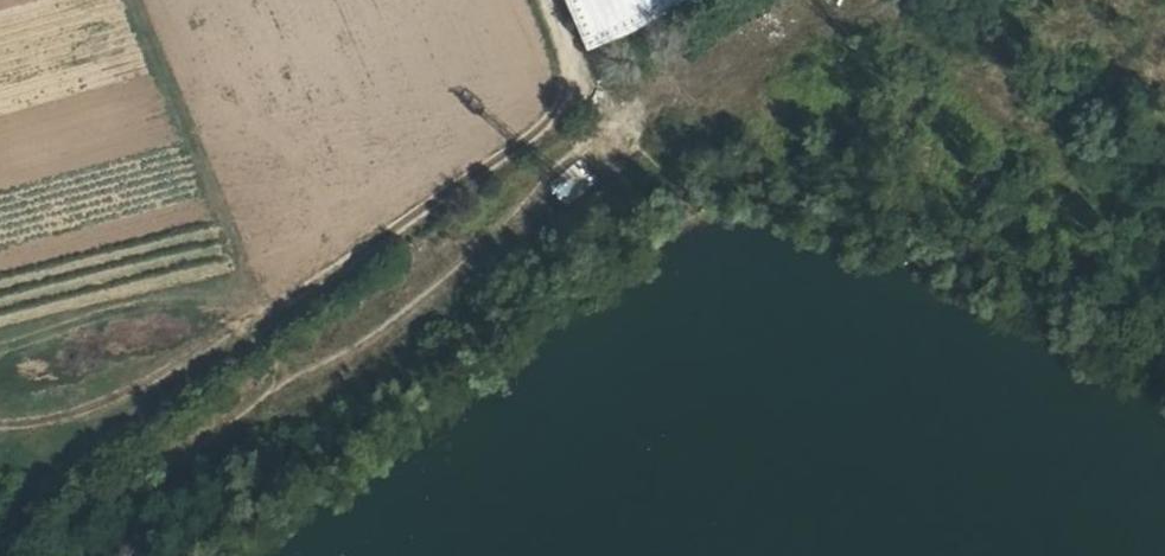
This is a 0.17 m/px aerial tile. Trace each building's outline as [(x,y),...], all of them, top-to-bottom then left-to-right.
[(622,0),(565,0),(590,55),(636,36),(622,0)] [(636,36),(697,0),(622,0),(636,36)]
